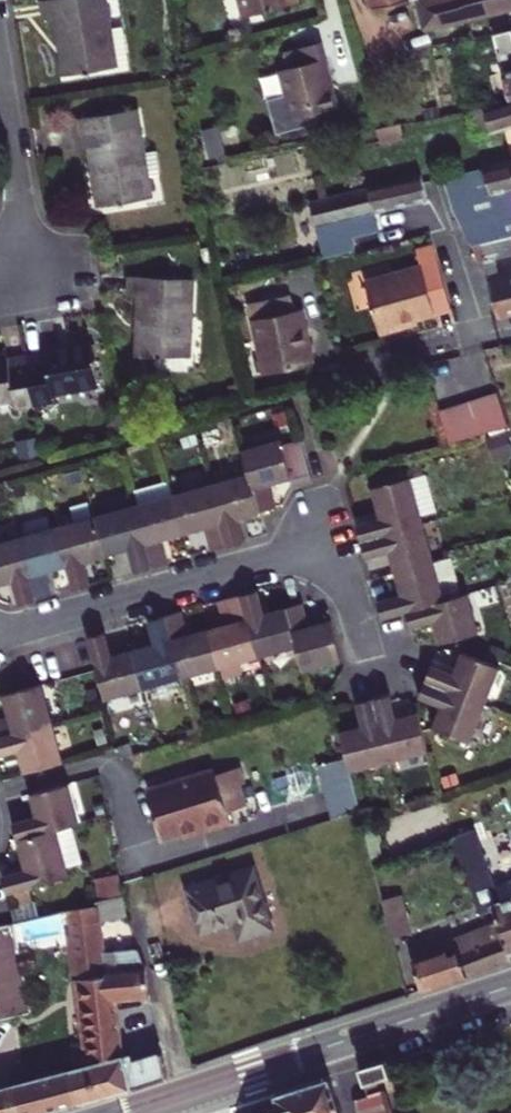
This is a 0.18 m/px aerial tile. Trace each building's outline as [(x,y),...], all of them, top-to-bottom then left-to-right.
[(57,18),(67,75),(128,64),(122,27),(109,29),(105,0),(43,0),(42,0),(45,20),(57,18)] [(109,29),(122,27),(118,0),(105,0),(109,29)] [(296,0),(241,0),(245,17),(297,3),(296,0)] [(373,9),(411,0),(371,0),(373,9)] [(455,22),(450,0),(418,0),(426,30),(455,22)] [(455,22),(510,9),(510,0),(450,0),(455,22)] [(500,60),(508,58),(507,53),(510,52),(510,30),(494,34),(500,60)] [(294,118),(337,107),(320,43),(302,47),(288,51),(292,67),(281,70),(294,118)] [(496,95),(508,92),(503,73),(490,77),(496,95)] [(510,101),(485,107),(485,108),(491,130),(492,133),(510,127),(510,100),(510,101)] [(474,134),(491,130),(485,108),(469,111),(474,134)] [(136,109),(74,119),(80,150),(92,148),(101,205),(151,197),(147,177),(160,175),(156,151),(143,154),(136,109)] [(182,112),(173,113),(175,128),(184,126),(182,112)] [(377,129),(380,144),(404,138),(400,124),(377,129)] [(445,178),(453,209),(473,247),(510,236),(510,163),(445,178)] [(428,199),(421,175),(310,202),(316,226),(386,209),(428,199)] [(317,232),(323,259),(355,249),(352,235),(348,236),(346,225),(317,232)] [(473,247),(479,261),(486,260),(486,261),(510,256),(510,236),(473,247)] [(436,251),(434,243),(417,248),(419,255),(436,251)] [(404,323),(417,319),(451,309),(436,251),(419,255),(422,267),(366,283),(379,333),(405,326),(404,323)] [(140,297),(139,355),(188,357),(191,279),(129,276),(128,297),(140,297)] [(491,282),(499,316),(510,313),(510,277),(491,282)] [(250,303),(265,374),(312,364),(307,340),(301,310),(293,311),(289,295),(250,303)] [(45,356),(27,359),(34,403),(53,400),(52,392),(98,385),(91,343),(44,351),(45,356)] [(34,403),(27,359),(9,361),(8,356),(0,358),(0,401),(14,398),(15,406),(34,403)] [(509,427),(498,395),(439,412),(449,444),(509,427)] [(204,434),(207,445),(221,440),(218,430),(204,434)] [(185,447),(197,444),(194,434),(182,439),(185,447)] [(489,436),(491,460),(510,459),(510,456),(510,434),(489,436)] [(243,450),(249,474),(260,512),(276,508),(269,484),(291,478),(293,486),(312,481),(304,454),(301,440),(282,445),(280,440),(243,450)] [(435,456),(438,468),(448,466),(445,453),(435,456)] [(68,485),(82,481),(80,472),(66,475),(68,485)] [(208,473),(169,483),(173,495),(211,484),(208,473)] [(249,474),(211,484),(228,546),(244,542),(238,518),(260,512),(249,474)] [(369,479),(372,488),(390,483),(388,474),(369,479)] [(411,477),(390,483),(372,488),(380,518),(357,525),(361,541),(424,524),(411,477)] [(13,493),(25,491),(24,483),(12,486),(13,493)] [(212,551),(228,546),(211,484),(173,495),(183,533),(205,527),(212,551)] [(173,495),(134,505),(152,567),(168,563),(162,540),(183,533),(173,495)] [(135,572),(152,567),(134,505),(96,516),(106,554),(129,548),(135,572)] [(84,561),(106,554),(96,516),(57,527),(67,565),(74,589),(90,584),(84,561)] [(434,562),(448,558),(437,520),(424,524),(434,562)] [(389,551),(395,573),(434,562),(424,524),(361,541),(366,558),(389,551)] [(57,527),(19,537),(36,599),(52,595),(46,571),(67,565),(57,527)] [(36,599),(19,537),(0,542),(0,584),(13,580),(19,604),(36,599)] [(478,546),(475,537),(469,539),(471,548),(478,546)] [(450,558),(434,562),(395,573),(402,594),(378,601),(382,618),(406,611),(461,596),(450,558)] [(241,595),(259,657),(296,647),(286,608),(264,614),(258,590),(241,595)] [(468,594),(461,596),(406,611),(411,627),(434,621),(440,643),(479,633),(468,594)] [(210,629),(220,667),(259,657),(241,595),(225,599),(231,623),(224,625),(210,629)] [(224,625),(231,623),(225,599),(217,601),(224,625)] [(302,603),(286,608),(296,647),(303,670),(341,659),(331,621),(309,627),(302,603)] [(165,616),(182,678),(220,667),(210,629),(188,635),(181,611),(165,616)] [(133,650),(144,688),(182,678),(165,616),(149,620),(155,644),(133,650)] [(88,637),(97,669),(105,699),(144,688),(133,650),(112,656),(105,633),(88,637)] [(475,649),(490,654),(494,644),(480,638),(475,649)] [(500,667),(463,652),(454,674),(431,665),(425,681),(485,705),(500,667)] [(419,697),(442,705),(433,727),(470,742),(485,705),(425,681),(419,697)] [(9,718),(0,720),(0,738),(52,723),(42,685),(3,695),(9,718)] [(96,691),(86,695),(89,706),(99,704),(96,691)] [(395,718),(390,694),(373,699),(389,761),(428,751),(418,712),(395,718)] [(389,761),(373,699),(357,702),(363,726),(340,732),(347,757),(350,770),(389,761)] [(200,731),(209,728),(206,721),(198,724),(200,731)] [(18,750),(24,773),(63,762),(52,723),(0,738),(0,755),(18,750)] [(95,732),(98,744),(106,742),(102,729),(95,732)] [(317,766),(332,819),(360,811),(350,770),(347,757),(317,766)] [(238,767),(234,769),(239,785),(243,784),(238,767)] [(215,775),(214,770),(147,790),(162,838),(183,832),(201,826),(202,831),(230,823),(227,812),(246,806),(239,785),(234,769),(215,775)] [(79,823),(69,784),(30,794),(37,817),(13,823),(17,840),(71,825),(79,823)] [(82,863),(71,825),(17,840),(26,869),(2,875),(7,893),(9,892),(29,887),(68,875),(66,867),(82,863)] [(184,837),(202,831),(201,826),(183,832),(184,837)] [(479,914),(495,909),(502,932),(510,954),(510,881),(496,887),(475,830),(451,838),(479,914)] [(273,930),(253,868),(187,889),(201,933),(226,925),(223,917),(239,912),(242,920),(247,937),(273,930)] [(99,881),(102,898),(118,895),(114,878),(99,881)] [(9,892),(14,906),(33,901),(29,887),(9,892)] [(402,895),(385,900),(395,936),(412,932),(402,895)] [(95,905),(99,921),(126,916),(126,915),(123,897),(93,902),(94,905),(95,905)] [(103,953),(99,921),(95,905),(94,905),(67,911),(76,981),(80,981),(89,1046),(90,1051),(114,1048),(114,1044),(120,1043),(117,1009),(117,1000),(149,998),(146,966),(136,949),(103,953)] [(223,917),(226,925),(242,920),(239,912),(223,917)] [(0,925),(0,1018),(31,1012),(13,923),(0,925)] [(510,954),(502,932),(487,937),(484,930),(455,940),(458,947),(447,951),(446,948),(413,959),(417,974),(422,991),(470,974),(510,961),(510,959),(510,954)] [(117,1009),(120,1043),(124,1054),(125,1057),(131,1056),(133,1062),(162,1052),(151,1004),(117,1009)] [(114,1048),(90,1051),(89,1046),(71,1048),(73,1068),(68,1069),(77,1102),(130,1087),(168,1077),(162,1052),(133,1062),(131,1056),(125,1057),(124,1054),(120,1043),(114,1044),(114,1048)] [(361,1068),(365,1081),(389,1073),(385,1060),(361,1068)] [(0,1087),(0,1112),(37,1112),(77,1102),(68,1069),(0,1087)] [(262,1112),(340,1112),(329,1078),(292,1089),(296,1101),(262,1112)] [(382,1089),(356,1101),(358,1112),(390,1112),(382,1089)]
